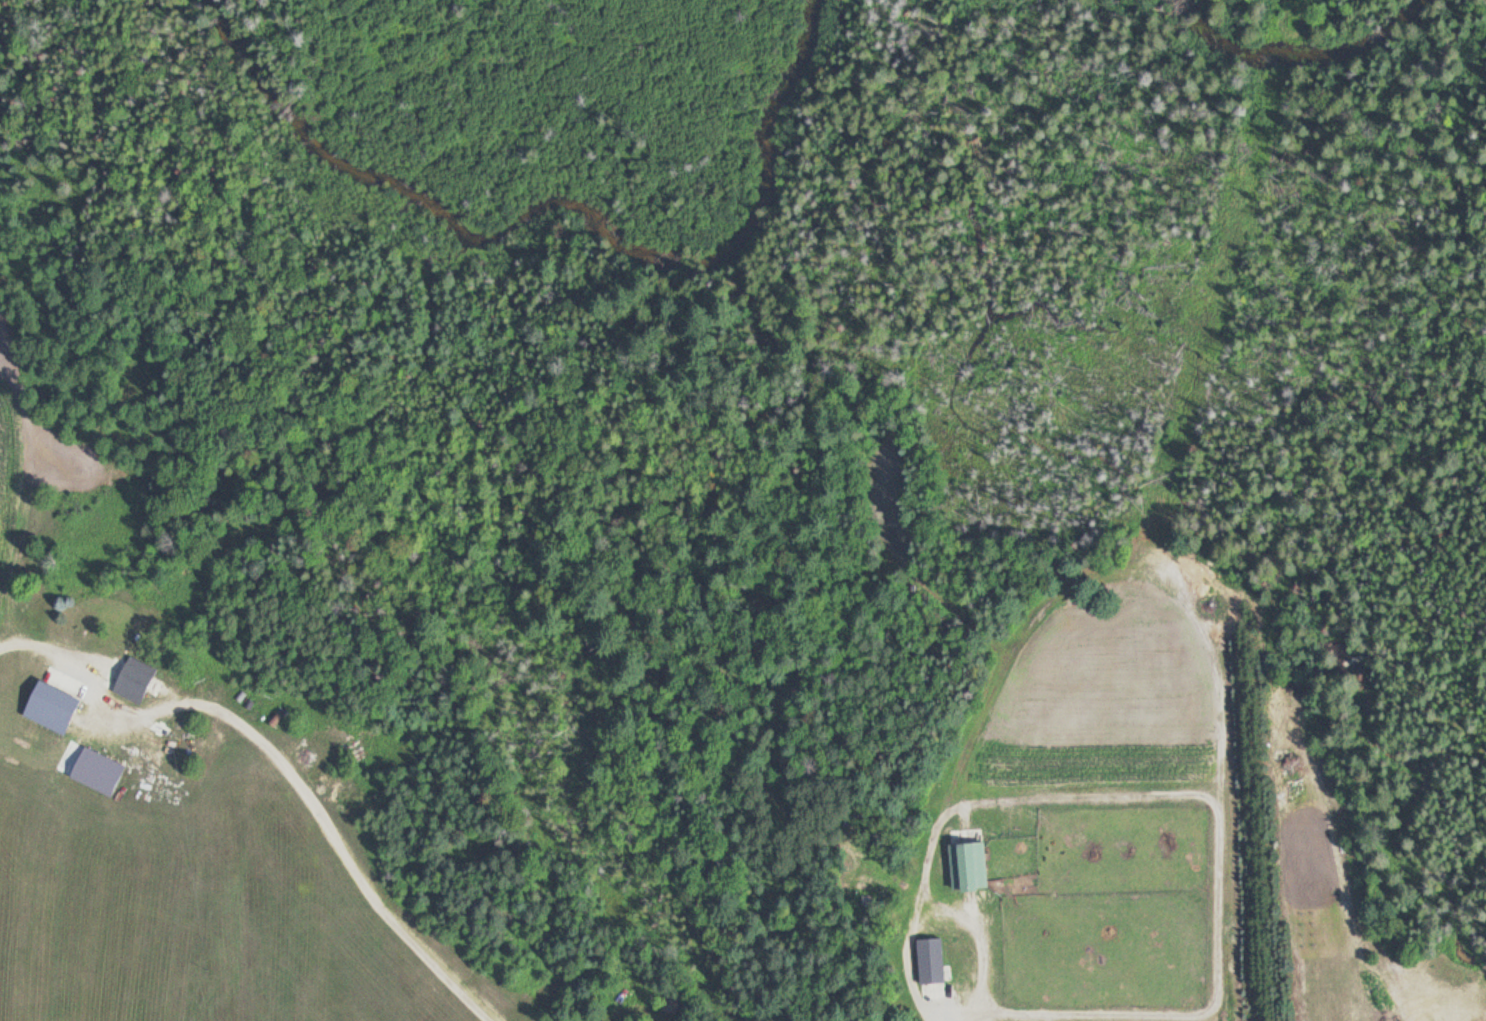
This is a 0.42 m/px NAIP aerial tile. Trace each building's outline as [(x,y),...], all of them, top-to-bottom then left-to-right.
[(109,691),(139,703),(154,668),(124,655),(109,691)] [(60,735),(76,699),(32,680),(17,716),(60,735)] [(945,845),(947,890),(970,889),(968,844),(945,845)] [(942,981),(940,936),(913,938),(915,983),(942,981)]
